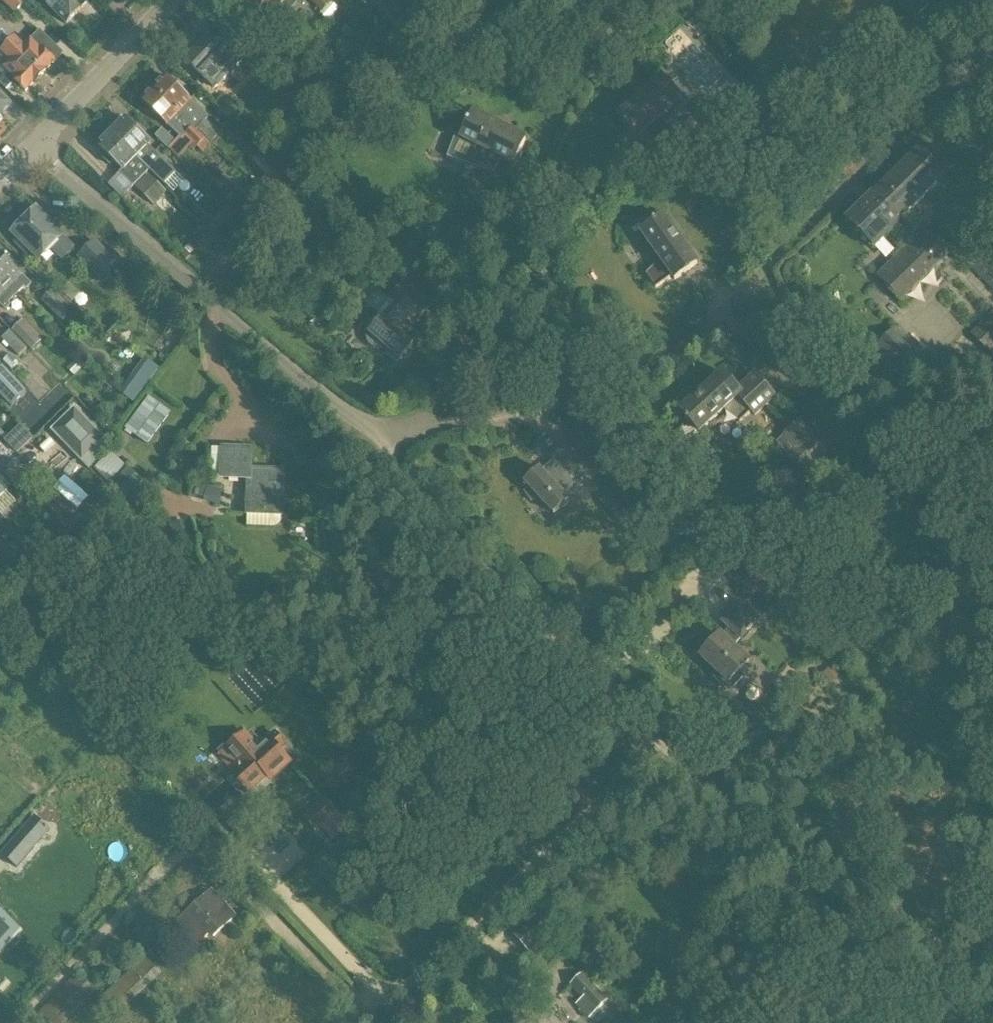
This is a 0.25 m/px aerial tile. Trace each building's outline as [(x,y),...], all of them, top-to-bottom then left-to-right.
[(10,1),(6,5),(15,13),(27,1),(27,0),(9,0),(10,1)] [(67,24),(91,0),(43,0),(67,24)] [(266,5),(260,0),(240,0),(256,16),(266,5)] [(299,0),(274,0),(281,7),(288,13),(300,1),(299,0)] [(328,0),(308,0),(319,10),(320,9),(323,12),(321,14),(328,20),(338,9),(328,0)] [(727,0),(700,0),(713,13),(727,0)] [(652,11),(644,18),(652,26),(660,19),(652,11)] [(227,32),(222,36),(213,28),(205,37),(206,39),(186,60),(215,89),(249,53),(227,32)] [(8,90),(14,83),(19,89),(21,87),(26,92),(55,62),(55,61),(62,54),(40,32),(22,51),(13,43),(0,57),(0,82),(8,90)] [(367,51),(360,60),(370,68),(374,71),(381,62),(377,59),(367,51)] [(165,78),(154,89),(197,130),(206,120),(209,118),(192,101),(191,102),(165,78)] [(670,87),(662,78),(619,117),(638,138),(661,117),(674,132),(682,125),(691,117),(682,108),(693,98),(678,81),(670,87)] [(197,130),(154,89),(143,101),(169,126),(183,139),(186,136),(198,147),(205,139),(196,131),(197,130)] [(1,118),(2,117),(1,117),(12,106),(0,94),(0,117),(1,118)] [(230,120),(238,111),(223,96),(214,105),(230,120)] [(454,135),(446,158),(493,175),(501,159),(509,163),(513,165),(526,140),(519,136),(474,114),(462,139),(454,135)] [(691,117),(682,125),(692,136),(701,128),(691,117)] [(110,134),(149,172),(164,186),(177,174),(149,146),(151,144),(125,119),(110,134)] [(206,120),(197,130),(210,142),(219,133),(206,120)] [(170,149),(176,142),(163,129),(156,136),(170,149)] [(149,172),(110,134),(98,147),(102,151),(99,155),(110,166),(114,162),(123,171),(120,174),(134,187),(149,172)] [(277,138),(268,148),(278,157),(287,147),(277,138)] [(304,164),(315,152),(306,143),(294,156),(304,164)] [(874,194),(901,221),(945,177),(919,150),(874,194)] [(259,189),(253,196),(259,201),(265,195),(259,189)] [(901,221),(874,194),(846,221),(873,248),(889,233),(906,250),(911,244),(919,252),(927,244),(943,260),(949,254),(925,231),(917,238),(901,221)] [(289,196),(280,206),(290,215),(299,205),(289,196)] [(236,254),(255,233),(236,216),(237,215),(228,208),(217,220),(224,226),(216,235),(236,254)] [(62,260),(75,248),(64,237),(64,236),(37,209),(13,234),(40,260),(51,249),(62,260)] [(675,280),(698,264),(664,217),(641,233),(661,260),(646,275),(656,288),(672,277),(675,280)] [(105,283),(120,267),(95,242),(79,257),(105,283)] [(285,257),(292,248),(285,243),(278,251),(285,257)] [(943,260),(927,244),(919,252),(911,244),(906,250),(878,277),(902,301),(943,260)] [(988,249),(971,266),(992,288),(992,253),(988,249)] [(31,285),(0,254),(0,279),(16,296),(25,287),(27,289),(31,285)] [(369,254),(365,265),(385,271),(388,259),(369,254)] [(11,305),(9,303),(16,296),(0,279),(0,303),(7,310),(11,305)] [(417,323),(432,306),(404,282),(390,299),(391,300),(387,304),(388,304),(378,315),(381,318),(369,333),(370,334),(367,338),(367,340),(368,342),(369,343),(369,344),(371,346),(372,347),(374,348),(376,349),(377,349),(379,350),(380,350),(384,346),(388,350),(385,354),(396,364),(400,360),(401,361),(402,359),(404,359),(405,359),(407,359),(408,358),(410,357),(411,356),(412,355),(412,354),(413,352),(413,351),(413,349),(413,347),(414,345),(403,336),(416,322),(417,323)] [(63,321),(73,311),(52,291),(43,301),(63,321)] [(972,335),(990,353),(992,350),(992,313),(972,335)] [(32,351),(42,341),(22,321),(12,330),(32,351)] [(896,327),(876,347),(906,378),(927,358),(896,327)] [(19,356),(27,349),(10,331),(2,339),(19,356)] [(26,392),(3,366),(0,368),(0,393),(12,405),(26,392)] [(738,390),(723,373),(680,412),(699,433),(724,411),(740,423),(752,412),(755,416),(775,398),(755,375),(738,390)] [(133,376),(120,393),(135,404),(147,387),(133,376)] [(91,397),(86,401),(91,407),(96,402),(91,397)] [(148,447),(172,414),(149,397),(125,430),(148,447)] [(814,448),(809,442),(813,438),(799,422),(782,437),(802,459),(795,465),(804,475),(828,454),(819,444),(814,448)] [(572,475),(592,457),(574,438),(553,457),(556,460),(543,472),(540,469),(525,483),(529,488),(525,492),(532,502),(539,498),(554,514),(569,500),(568,500),(582,486),(572,475)] [(251,449),(223,448),(222,470),(217,470),(217,475),(222,475),(222,476),(249,477),(247,527),(275,528),(276,527),(278,527),(279,526),(280,524),(281,522),(283,471),(250,470),(251,449)] [(105,459),(94,470),(111,486),(110,487),(131,507),(133,505),(136,508),(150,494),(126,471),(108,455),(105,459)] [(12,486),(3,477),(0,480),(0,498),(12,486)] [(207,486),(204,500),(218,503),(222,489),(207,486)] [(185,522),(172,525),(176,539),(189,536),(185,522)] [(60,526),(55,532),(56,539),(62,544),(70,534),(60,526)] [(759,620),(740,603),(723,621),(732,630),(724,638),(720,635),(700,656),(717,672),(715,674),(715,678),(724,687),(724,688),(726,686),(732,686),(734,688),(735,687),(734,686),(744,676),(745,678),(746,677),(740,671),(749,662),(733,647),(759,620)] [(831,671),(824,676),(830,683),(837,678),(831,671)] [(245,731),(217,756),(231,771),(229,772),(234,776),(249,793),(267,777),(269,779),(280,769),(290,760),(279,749),(285,744),(273,731),(265,738),(258,744),(245,731)] [(324,798),(302,817),(317,834),(322,829),(335,842),(351,827),(324,798)] [(0,855),(0,877),(5,881),(48,833),(32,819),(0,855)] [(212,891),(178,923),(198,944),(210,933),(213,937),(236,916),(212,891)] [(533,956),(557,934),(539,914),(514,935),(533,956)] [(15,930),(0,916),(0,947),(15,930)] [(161,987),(160,1016),(178,1017),(225,970),(205,949),(189,964),(193,969),(183,979),(181,976),(169,989),(161,987)] [(589,1018),(596,1012),(608,1001),(583,974),(571,985),(583,998),(576,1004),(589,1018)]
